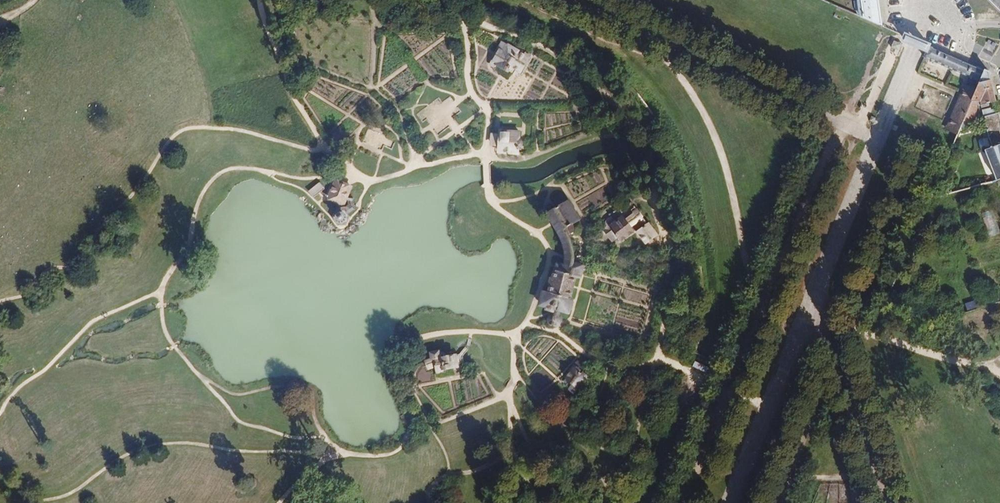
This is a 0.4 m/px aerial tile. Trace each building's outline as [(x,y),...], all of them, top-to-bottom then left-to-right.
[(882,24),(879,0),(859,0),(860,14),(882,24)] [(914,36),(898,29),(897,31),(894,39),(910,45),(921,50),(923,46),(925,41),(914,36)] [(502,41),(494,55),(489,66),(496,70),(497,66),(510,72),(512,68),(522,73),(531,55),(502,41)] [(922,55),(978,80),(984,67),(927,43),(925,47),(922,55)] [(988,68),(984,67),(978,80),(974,92),(962,119),(975,115),(978,99),(980,98),(981,102),(996,98),(988,68)] [(945,128),(956,132),(962,119),(974,92),(961,87),(945,128)] [(462,112),(458,107),(457,107),(460,112),(452,118),(458,126),(459,125),(454,118),(462,112)] [(426,121),(428,123),(429,122),(427,119),(423,121),(418,114),(422,111),(421,110),(416,114),(423,123),(426,121)] [(438,134),(434,129),(433,131),(437,136),(438,136),(448,129),(450,131),(452,130),(449,126),(438,134)] [(500,130),(500,134),(491,134),(490,145),(498,146),(497,152),(519,154),(519,147),(520,147),(522,146),(523,146),(523,144),(524,143),(524,141),(523,140),(522,139),(520,138),(520,131),(500,130)] [(985,146),(990,167),(992,179),(999,176),(999,141),(985,146)] [(992,179),(990,167),(963,175),(965,186),(992,179)] [(326,199),(344,206),(352,185),(335,178),(326,199)] [(324,188),(319,183),(308,191),(311,194),(313,197),(324,188)] [(556,207),(553,209),(564,225),(569,235),(576,232),(572,225),(581,220),(570,200),(566,202),(562,195),(552,200),(556,207)] [(334,214),(333,218),(335,222),(338,225),(342,226),(346,224),(349,221),(350,217),(348,213),(345,210),(341,209),(338,210),(337,211),(334,214)] [(564,225),(553,209),(546,214),(550,220),(556,228),(561,238),(565,249),(566,258),(563,272),(572,274),(574,265),(575,257),(574,248),(571,241),(569,235),(564,225)] [(599,228),(612,244),(617,240),(621,244),(636,233),(645,245),(657,236),(636,209),(624,218),(622,216),(614,222),(611,218),(599,228)] [(992,237),(999,234),(999,231),(992,210),(983,214),(992,237)] [(572,274),(563,272),(553,270),(548,292),(544,292),(540,307),(546,309),(546,311),(554,313),(551,314),(550,315),(548,318),(547,321),(548,323),(550,327),(553,328),(555,328),(557,327),(559,326),(561,324),(561,323),(562,320),(561,318),(560,316),(561,312),(570,314),(576,277),(582,278),(585,267),(574,265),(572,274)] [(968,309),(977,307),(976,301),(967,302),(968,309)] [(458,368),(455,354),(440,357),(439,352),(429,354),(430,360),(425,361),(427,370),(435,369),(436,375),(446,373),(446,371),(458,368)] [(574,363),(562,378),(569,384),(565,389),(572,394),(576,389),(578,390),(586,380),(585,379),(587,376),(581,372),(581,373),(579,372),(581,369),(574,363)]
